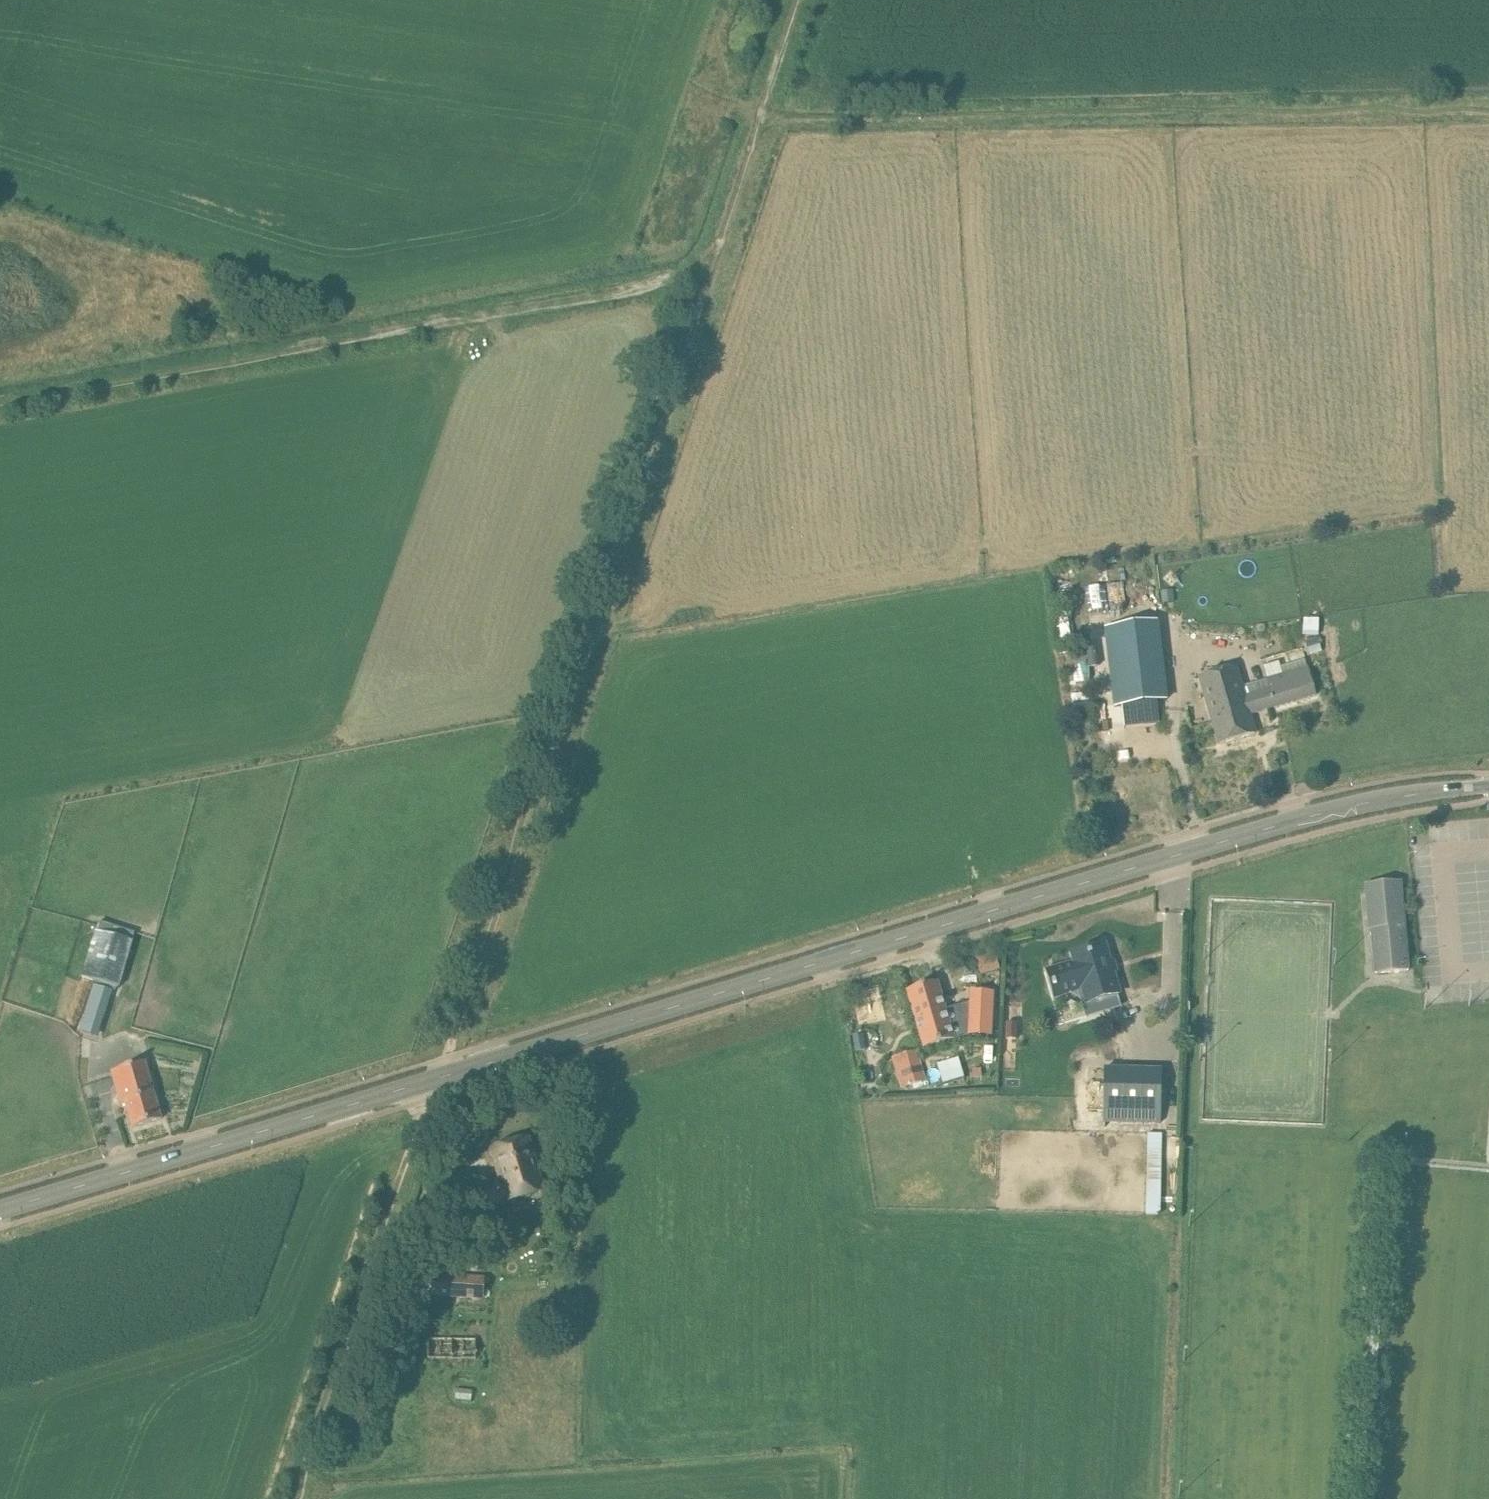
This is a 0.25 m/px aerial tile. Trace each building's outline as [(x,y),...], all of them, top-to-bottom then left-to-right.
[(1082,565),(1058,569),(1069,646),(1084,644),(1087,668),(1105,665),(1097,606),(1088,607),(1082,565)] [(1108,642),(1117,727),(1157,723),(1156,702),(1167,700),(1162,657),(1153,659),(1148,623),(1112,627),(1113,641),(1108,642)] [(1319,638),(1308,641),(1312,655),(1323,651),(1319,638)] [(1265,680),(1273,708),(1317,695),(1309,666),(1308,666),(1306,660),(1282,667),(1280,660),(1263,665),(1268,679),(1265,680)] [(1238,668),(1201,679),(1219,743),(1256,732),(1251,715),(1273,708),(1265,680),(1243,686),(1238,668)] [(1409,970),(1401,880),(1366,883),(1370,928),(1372,928),(1376,973),(1409,970)] [(95,980),(81,1028),(99,1033),(113,990),(117,991),(118,987),(120,988),(135,942),(133,941),(136,932),(101,920),(97,930),(83,977),(95,980)] [(1088,1003),(1121,993),(1105,945),(1074,954),(1088,1003)] [(998,954),(978,957),(979,972),(1000,970),(998,954)] [(937,983),(908,991),(925,1049),(954,1041),(954,1040),(963,1037),(954,1007),(945,1011),(937,983)] [(970,1017),(969,1036),(993,1038),(995,994),(971,992),(971,1004),(970,1017)] [(1017,1023),(1006,1023),(1006,1039),(1017,1039),(1017,1023)] [(864,1034),(853,1036),(855,1046),(866,1044),(864,1034)] [(909,1087),(922,1083),(913,1053),(900,1056),(909,1087)] [(960,1063),(940,1069),(944,1083),(964,1078),(960,1063)] [(133,1128),(161,1119),(146,1065),(113,1074),(122,1103),(125,1101),(133,1128)] [(1102,1123),(1160,1124),(1162,1069),(1105,1067),(1102,1123)] [(1177,1153),(1161,1153),(1162,1132),(1146,1132),(1144,1212),(1160,1213),(1160,1198),(1176,1199),(1177,1153)] [(492,1150),(508,1201),(545,1190),(530,1138),(492,1150)] [(433,1274),(432,1296),(483,1299),(485,1277),(433,1274)]
